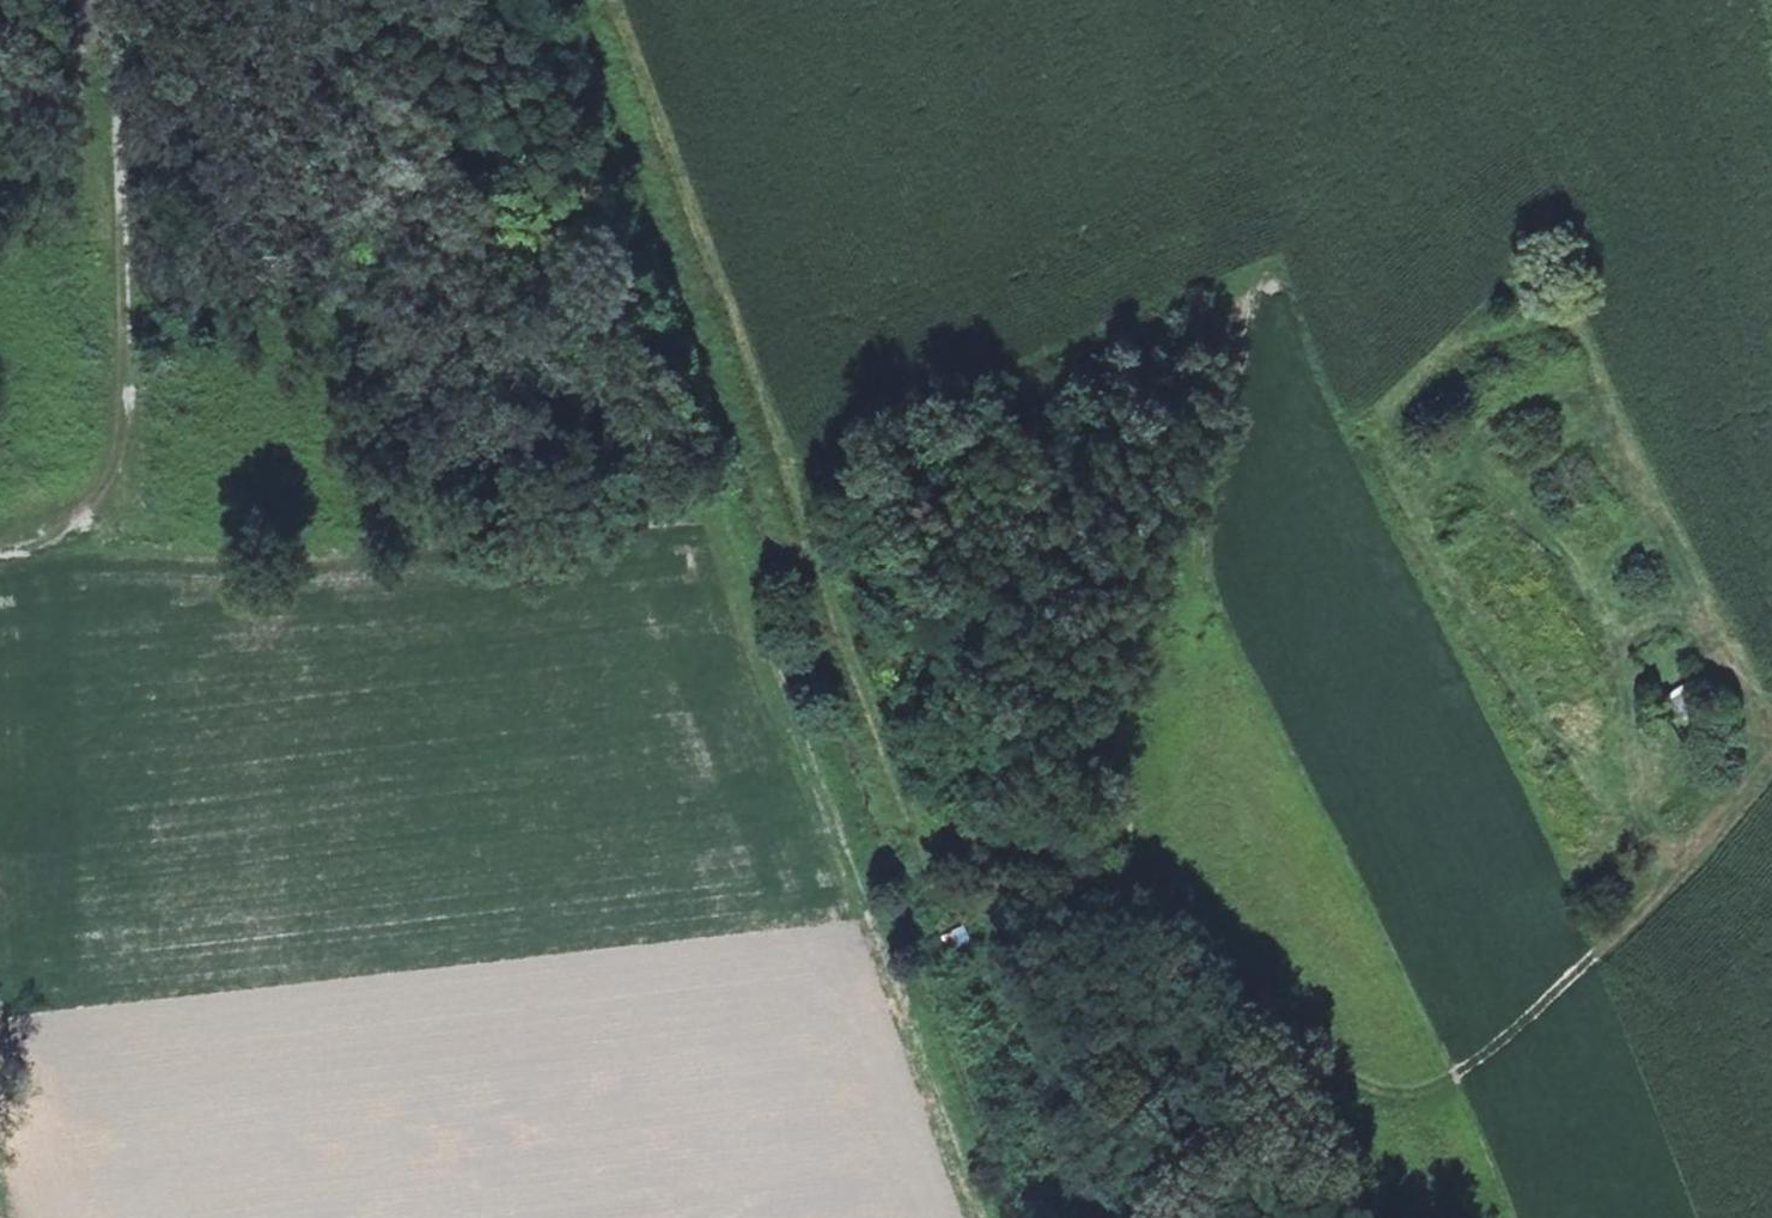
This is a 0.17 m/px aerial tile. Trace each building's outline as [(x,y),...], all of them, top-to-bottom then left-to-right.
[(1695,729),(1722,712),(1705,686),(1678,702),(1695,729)] [(942,963),(965,955),(955,926),(931,934),(942,963)]
